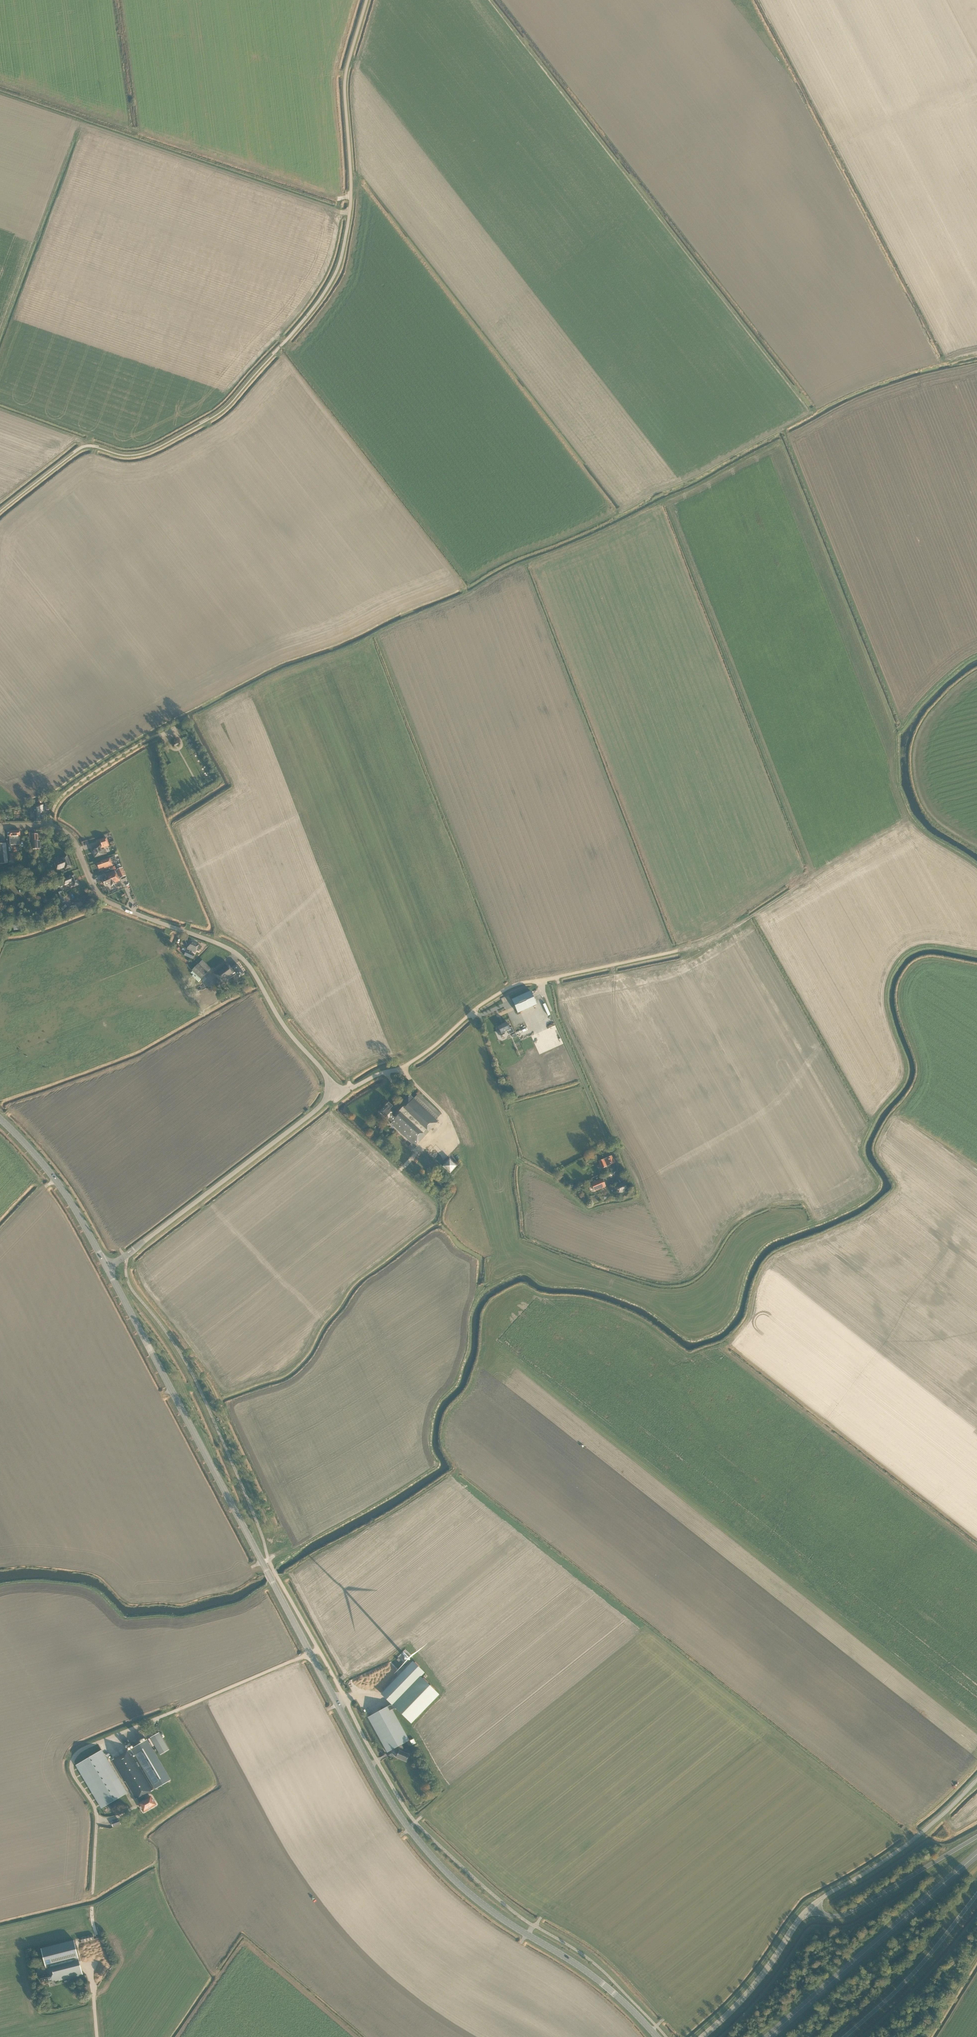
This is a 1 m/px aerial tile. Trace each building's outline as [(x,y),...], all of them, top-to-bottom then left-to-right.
[(32,814),(34,813),(34,822),(41,822),(40,813),(43,813),(43,805),(32,806),(32,814)] [(20,845),(20,831),(10,831),(10,845),(20,845)] [(102,850),(101,848),(109,845),(106,838),(98,841),(100,846),(92,849),(95,858),(103,855),(103,854),(107,853),(105,848),(102,850)] [(71,867),(67,856),(61,858),(62,860),(55,863),(58,870),(65,868),(65,870),(71,867)] [(117,863),(114,856),(110,858),(101,861),(101,862),(97,864),(99,869),(104,867),(105,868),(112,865),(117,863)] [(39,869),(38,867),(30,870),(32,877),(34,885),(36,884),(34,880),(37,879),(35,875),(34,875),(32,872),(39,869)] [(122,878),(127,877),(124,868),(119,870),(122,878)] [(120,881),(118,877),(115,871),(105,874),(106,878),(102,880),(105,886),(111,884),(111,886),(116,884),(115,883),(120,881)] [(76,878),(74,874),(70,876),(70,877),(63,880),(65,885),(69,884),(71,888),(74,887),(79,885),(77,881),(76,878)] [(187,949),(190,951),(189,952),(186,951),(184,955),(193,959),(195,955),(191,953),(192,952),(195,953),(197,949),(200,950),(202,946),(190,941),(187,949)] [(192,970),(201,979),(211,968),(202,960),(192,970)] [(231,969),(227,963),(213,973),(222,985),(234,976),(233,975),(236,973),(239,978),(244,974),(237,964),(231,969)] [(511,1000),(514,1006),(515,1006),(516,1009),(517,1013),(518,1013),(520,1012),(522,1011),(525,1009),(525,1010),(526,1009),(529,1008),(532,1006),(533,1006),(536,1005),(537,1005),(531,992),(530,991),(511,1000)] [(504,1024),(498,1027),(500,1032),(499,1032),(498,1034),(499,1035),(501,1036),(504,1034),(505,1033),(504,1032),(507,1030),(509,1034),(514,1032),(512,1027),(509,1028),(506,1022),(503,1023),(504,1024)] [(514,1043),(519,1056),(525,1053),(520,1040),(514,1043)] [(414,1098),(436,1119),(441,1114),(419,1093),(414,1098)] [(415,1147),(438,1122),(410,1095),(394,1112),(391,1109),(393,1107),(388,1103),(387,1104),(385,1105),(385,1107),(379,1113),(387,1120),(388,1119),(392,1123),(391,1124),(394,1127),(393,1127),(411,1144),(408,1147),(412,1150),(415,1147)] [(611,1156),(603,1159),(598,1161),(602,1168),(606,1166),(615,1162),(614,1159),(613,1159),(611,1156)] [(442,1167),(450,1174),(457,1166),(449,1159),(442,1167)] [(601,1179),(591,1184),(594,1191),(595,1192),(601,1189),(600,1187),(604,1185),(601,1179)] [(623,1185),(622,1183),(616,1186),(619,1193),(625,1191),(624,1189),(626,1188),(625,1184),(623,1185)] [(387,1687),(399,1698),(420,1676),(424,1672),(412,1661),(387,1687)] [(363,1683),(363,1681),(365,1680),(364,1675),(348,1679),(350,1687),(363,1683)] [(411,1723),(439,1694),(420,1676),(399,1698),(392,1705),(389,1705),(381,1710),(373,1714),(368,1717),(382,1744),(387,1752),(390,1750),(391,1751),(391,1752),(392,1753),(392,1754),(393,1754),(394,1755),(394,1756),(395,1756),(396,1757),(406,1761),(407,1758),(409,1755),(401,1751),(403,1747),(401,1744),(409,1740),(392,1709),(395,1708),(411,1723)] [(150,1737),(160,1755),(169,1749),(159,1732),(150,1737)] [(131,1749),(112,1760),(124,1781),(125,1781),(136,1799),(137,1798),(140,1803),(139,1803),(144,1811),(155,1804),(151,1797),(150,1797),(147,1798),(147,1799),(146,1798),(145,1798),(144,1797),(146,1796),(145,1795),(151,1791),(153,1790),(139,1766),(137,1762),(132,1754),(134,1753),(155,1789),(171,1780),(147,1739),(131,1749)] [(76,1765),(101,1808),(128,1792),(102,1749),(76,1765)] [(63,1980),(83,1975),(74,1940),(41,1948),(45,1963),(51,1961),(54,1976),(62,1975),(63,1980)] [(55,1982),(63,1980),(62,1975),(54,1976),(51,1961),(45,1963),(41,1963),(42,1970),(47,1969),(47,1973),(40,1975),(41,1982),(48,1980),(49,1981),(55,1980),(55,1982)]
